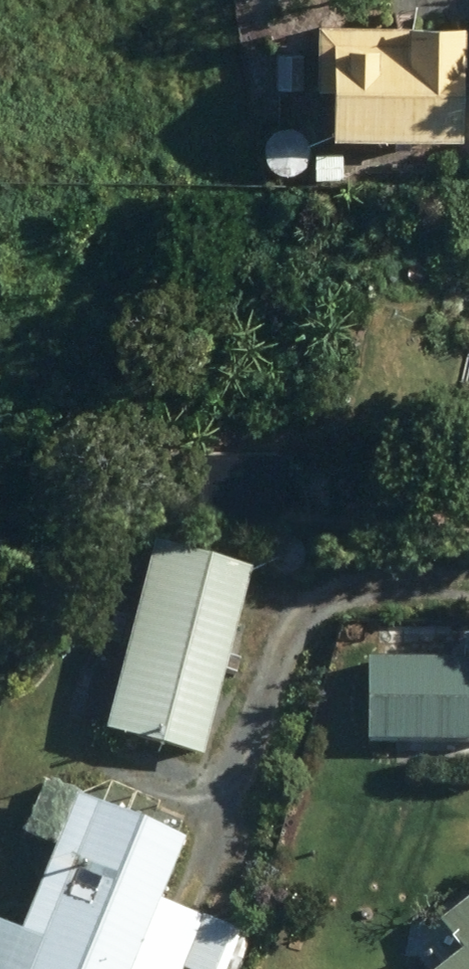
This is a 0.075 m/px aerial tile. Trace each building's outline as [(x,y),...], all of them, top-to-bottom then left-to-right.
[(312,31),(312,91),(324,91),(324,139),(454,139),(454,29),(414,28),(415,16),(398,16),(398,31),(312,31)] [(275,56),(275,89),(300,88),(300,56),(275,56)] [(278,98),(277,124),(300,124),(301,99),(278,98)] [(313,179),(340,179),(340,154),(313,154),(313,179)] [(149,550),(101,735),(198,760),(220,674),(233,677),(236,665),(225,662),(248,575),(149,550)] [(365,665),(365,745),(468,745),(468,665),(365,665)] [(238,938),(156,904),(179,848),(73,804),(20,930),(0,921),(0,968),(225,968),(238,938)] [(457,960),(446,968),(468,968),(468,902),(434,930),(457,960)]
